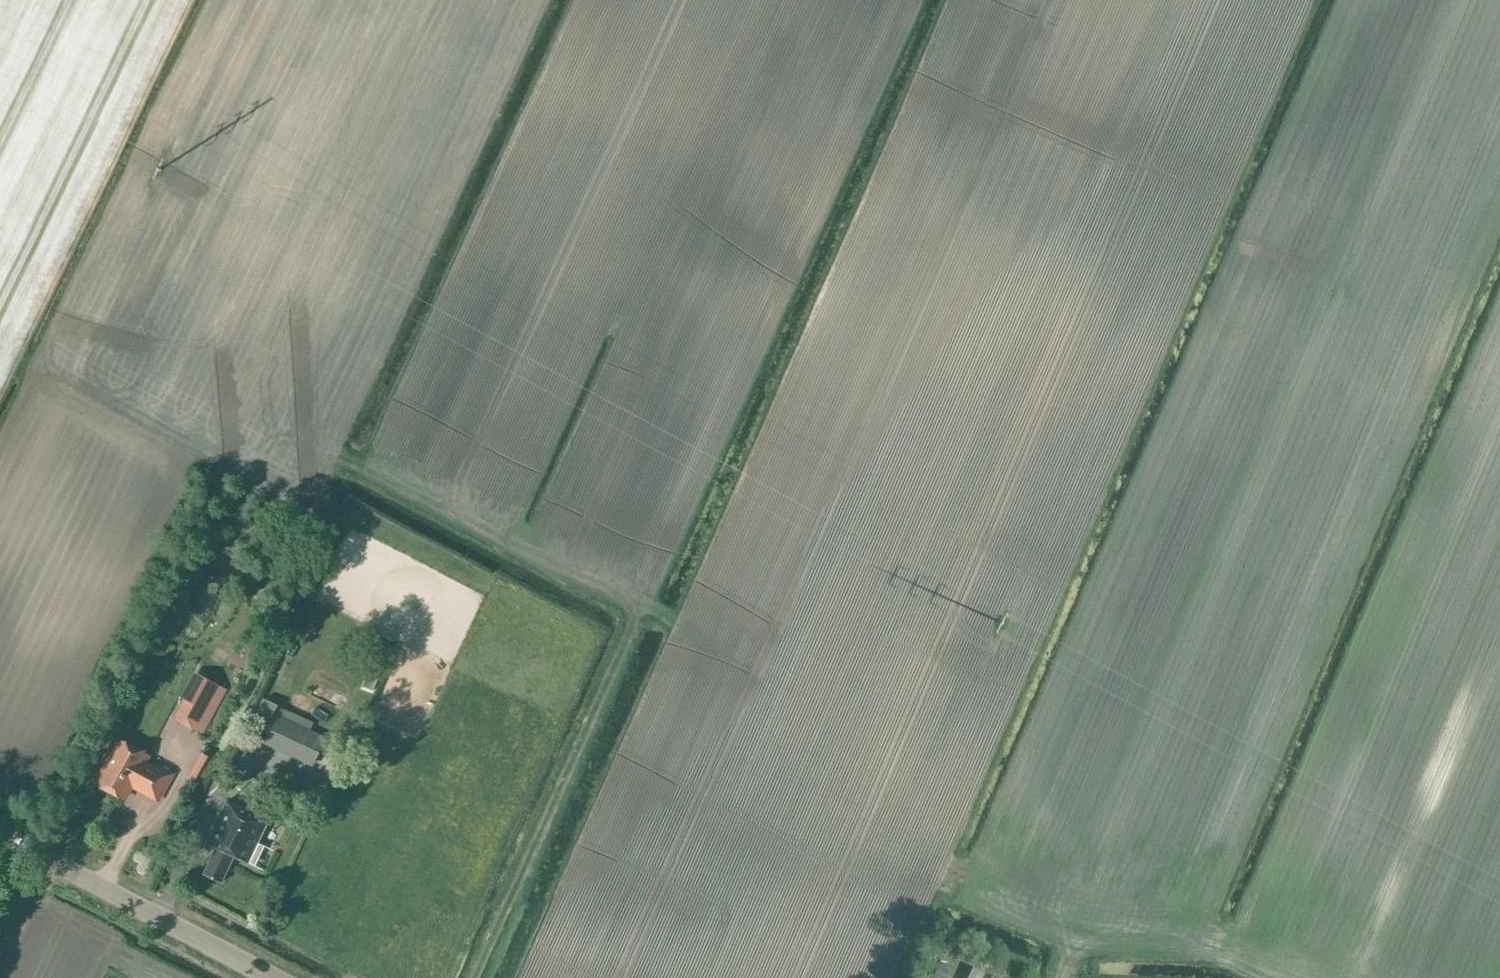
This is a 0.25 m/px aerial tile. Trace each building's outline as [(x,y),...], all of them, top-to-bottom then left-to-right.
[(203,735),(227,689),(194,672),(181,697),(185,699),(174,720),(203,735)] [(378,683),(366,679),(361,692),(372,696),(378,683)] [(313,767),(326,737),(273,713),(260,742),(313,767)] [(157,767),(148,762),(151,756),(117,738),(93,783),(127,802),(133,789),(159,803),(175,774),(158,765),(157,767)] [(270,820),(226,799),(206,843),(215,848),(203,874),(223,883),(235,857),(249,864),(270,820)]
